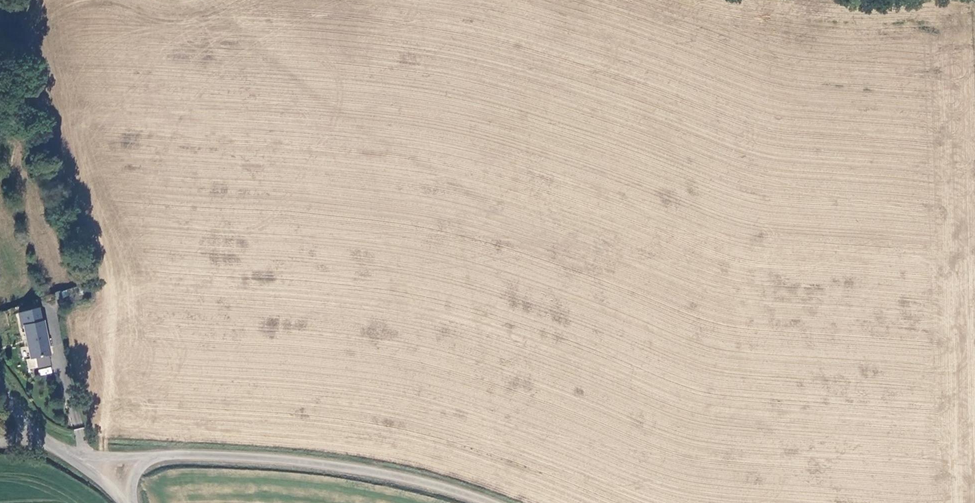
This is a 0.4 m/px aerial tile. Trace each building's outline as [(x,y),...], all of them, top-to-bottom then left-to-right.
[(41,313),(20,317),(23,330),(26,330),(33,363),(38,362),(40,371),(52,369),(50,359),(52,359),(45,325),(43,325),(41,313)]
